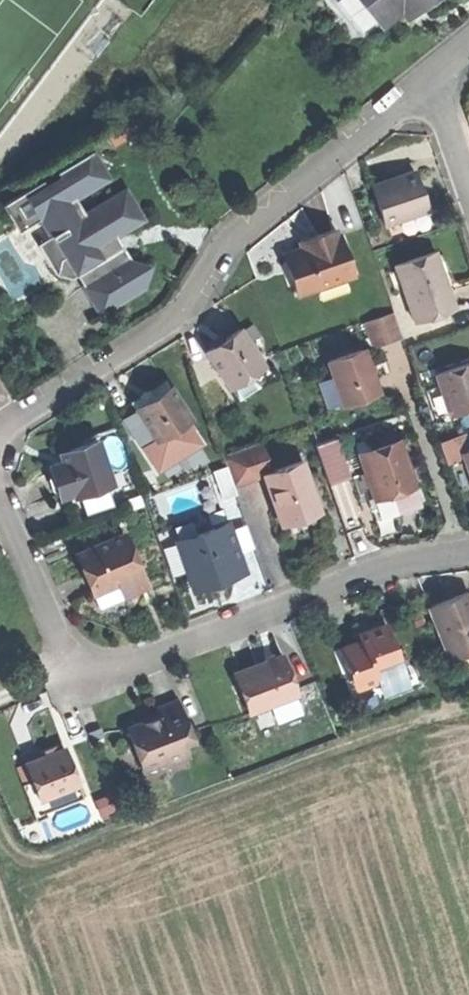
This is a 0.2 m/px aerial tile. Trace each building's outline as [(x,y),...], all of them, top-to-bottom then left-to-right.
[(386,22),(403,8),(412,0),(368,0),(386,22)] [(425,1),(424,0),(412,0),(403,8),(409,15),(425,1)] [(109,179),(94,152),(59,173),(63,180),(15,208),(27,228),(43,218),(66,256),(61,259),(57,276),(75,277),(78,275),(87,270),(94,282),(85,287),(101,315),(128,299),(146,288),(150,266),(129,260),(115,237),(144,219),(128,191),(87,215),(77,198),(109,179)] [(388,225),(429,212),(423,192),(416,171),(375,184),(388,225)] [(305,248),(285,254),(298,293),(311,289),(337,281),(353,276),(341,236),(330,231),(318,235),(320,243),(305,248)] [(302,240),(305,248),(320,243),(318,235),(310,237),(302,240)] [(415,321),(455,307),(445,277),(436,252),(396,266),(415,321)] [(78,275),(85,287),(94,282),(87,270),(78,275)] [(341,292),(337,281),(311,289),(314,300),(341,292)] [(395,310),(365,322),(376,347),(406,335),(395,310)] [(221,340),(207,350),(231,386),(263,364),(239,328),(221,340)] [(363,399),(381,392),(366,349),(330,362),(345,405),(363,399)] [(468,409),(468,361),(438,371),(453,415),(468,409)] [(272,376),(263,364),(231,386),(239,398),(272,376)] [(153,394),(136,405),(158,439),(162,437),(189,419),(192,417),(170,383),(153,394)] [(199,434),(189,419),(162,437),(171,452),(199,434)] [(317,443),(331,482),(354,474),(340,435),(317,443)] [(55,481),(59,495),(74,490),(75,494),(112,483),(98,438),(71,447),(74,457),(64,460),(50,464),(55,481)] [(372,486),(376,497),(393,491),(415,484),(401,440),(362,453),(368,473),(372,486)] [(236,483),(266,473),(272,471),(262,443),(227,455),(236,483)] [(60,450),(64,460),(74,457),(71,447),(60,450)] [(266,473),(282,519),(300,513),(319,507),(303,460),(272,471),(266,473)] [(226,496),(239,492),(230,466),(217,470),(226,496)] [(366,488),(372,486),(368,473),(362,475),(366,488)] [(422,503),(415,484),(393,491),(399,510),(408,507),(422,503)] [(399,510),(393,491),(376,497),(382,516),(399,510)] [(180,546),(194,586),(215,579),(213,575),(220,572),(228,569),(230,575),(246,570),(231,525),(217,530),(215,526),(195,533),(198,540),(180,546)] [(85,572),(92,590),(118,579),(141,570),(125,532),(76,553),(85,572)] [(148,586),(141,570),(118,579),(125,596),(148,586)] [(450,658),(468,650),(468,590),(447,599),(430,606),(450,658)] [(357,686),(376,680),(372,667),(396,660),(398,659),(386,623),(360,632),(362,639),(352,642),(338,647),(345,668),(351,666),(357,686)] [(262,663),(241,670),(254,709),(275,702),(298,695),(285,655),(262,663)] [(400,672),(396,660),(372,667),(376,680),(400,672)] [(246,712),(254,709),(241,670),(233,672),(246,712)] [(301,704),(298,695),(275,702),(278,711),(301,704)] [(128,727),(143,768),(164,761),(166,765),(190,756),(182,734),(191,731),(179,699),(158,707),(161,715),(163,720),(147,726),(145,721),(128,727)] [(153,718),(145,721),(147,726),(163,720),(161,715),(153,718)] [(32,780),(40,799),(79,783),(65,748),(43,757),(26,764),(32,780)] [(16,767),(23,784),(32,780),(26,764),(16,767)] [(85,798),(79,783),(40,799),(32,780),(23,784),(36,817),(85,798)]
